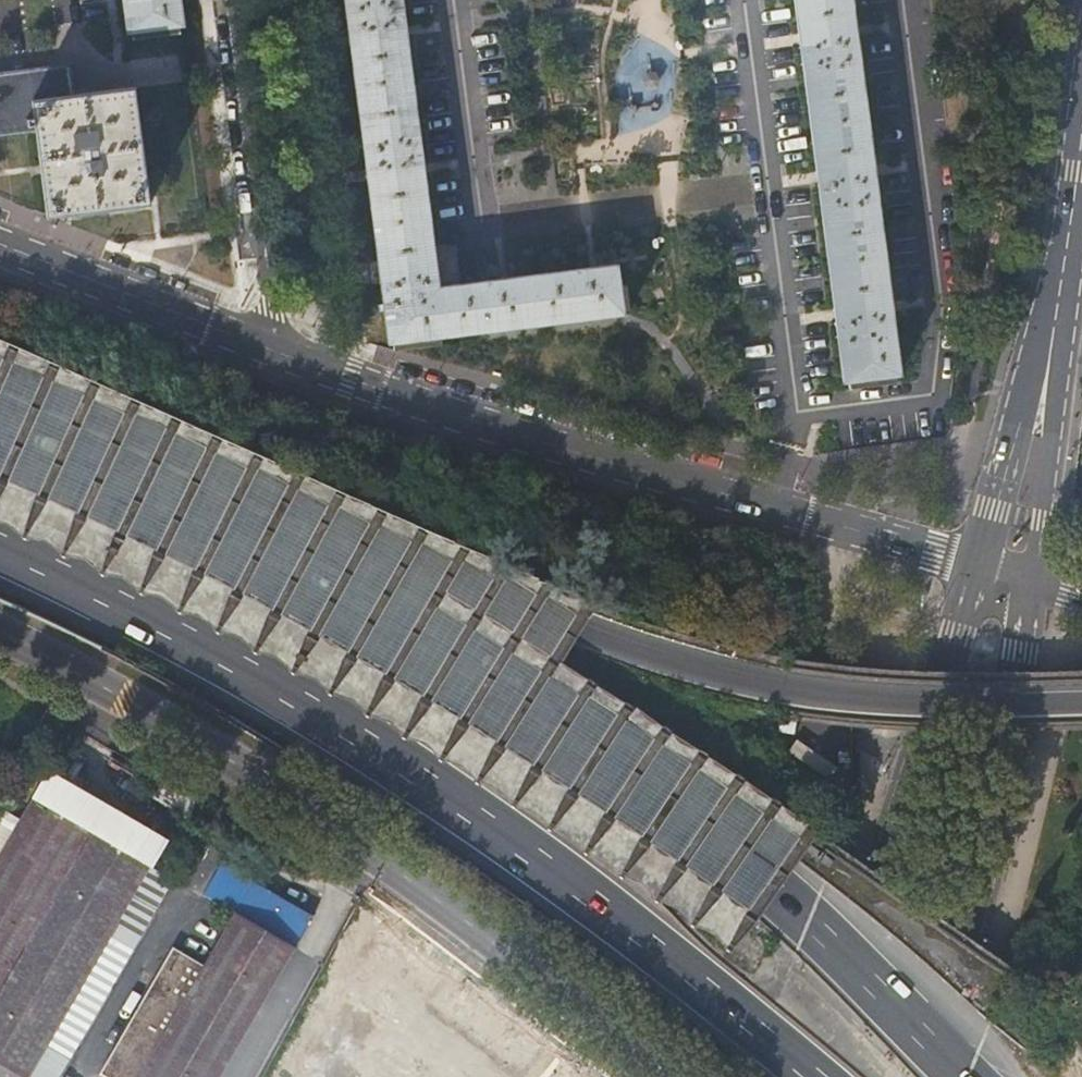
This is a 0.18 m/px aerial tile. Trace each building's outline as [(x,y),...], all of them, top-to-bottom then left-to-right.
[(126,32),(132,31),(133,37),(179,31),(178,25),(183,24),(180,0),(122,0),(126,32)] [(388,344),(392,344),(393,350),(439,344),(438,337),(623,313),(623,312),(629,311),(626,284),(619,285),(617,267),(438,288),(402,0),(345,0),(388,344)] [(840,382),(845,381),(846,390),(892,384),(906,384),(904,377),(852,0),(793,0),(840,382)] [(71,93),(67,61),(0,70),(0,135),(34,131),(30,98),(71,93)] [(30,98),(34,131),(45,215),(164,200),(149,83),(71,93),(30,98)] [(735,760),(739,754),(728,747),(724,753),(735,760)] [(497,762),(488,790),(507,796),(516,768),(497,762)] [(0,785),(0,855),(36,793),(6,774),(0,785)] [(36,793),(0,855),(0,1069),(14,1076),(25,1076),(147,865),(160,843),(60,785),(58,788),(44,780),(36,793)] [(106,1076),(215,1076),(308,916),(220,864),(202,895),(234,914),(204,967),(171,949),(100,1073),(106,1076)] [(172,880),(147,865),(25,1076),(59,1076),(172,880)]
